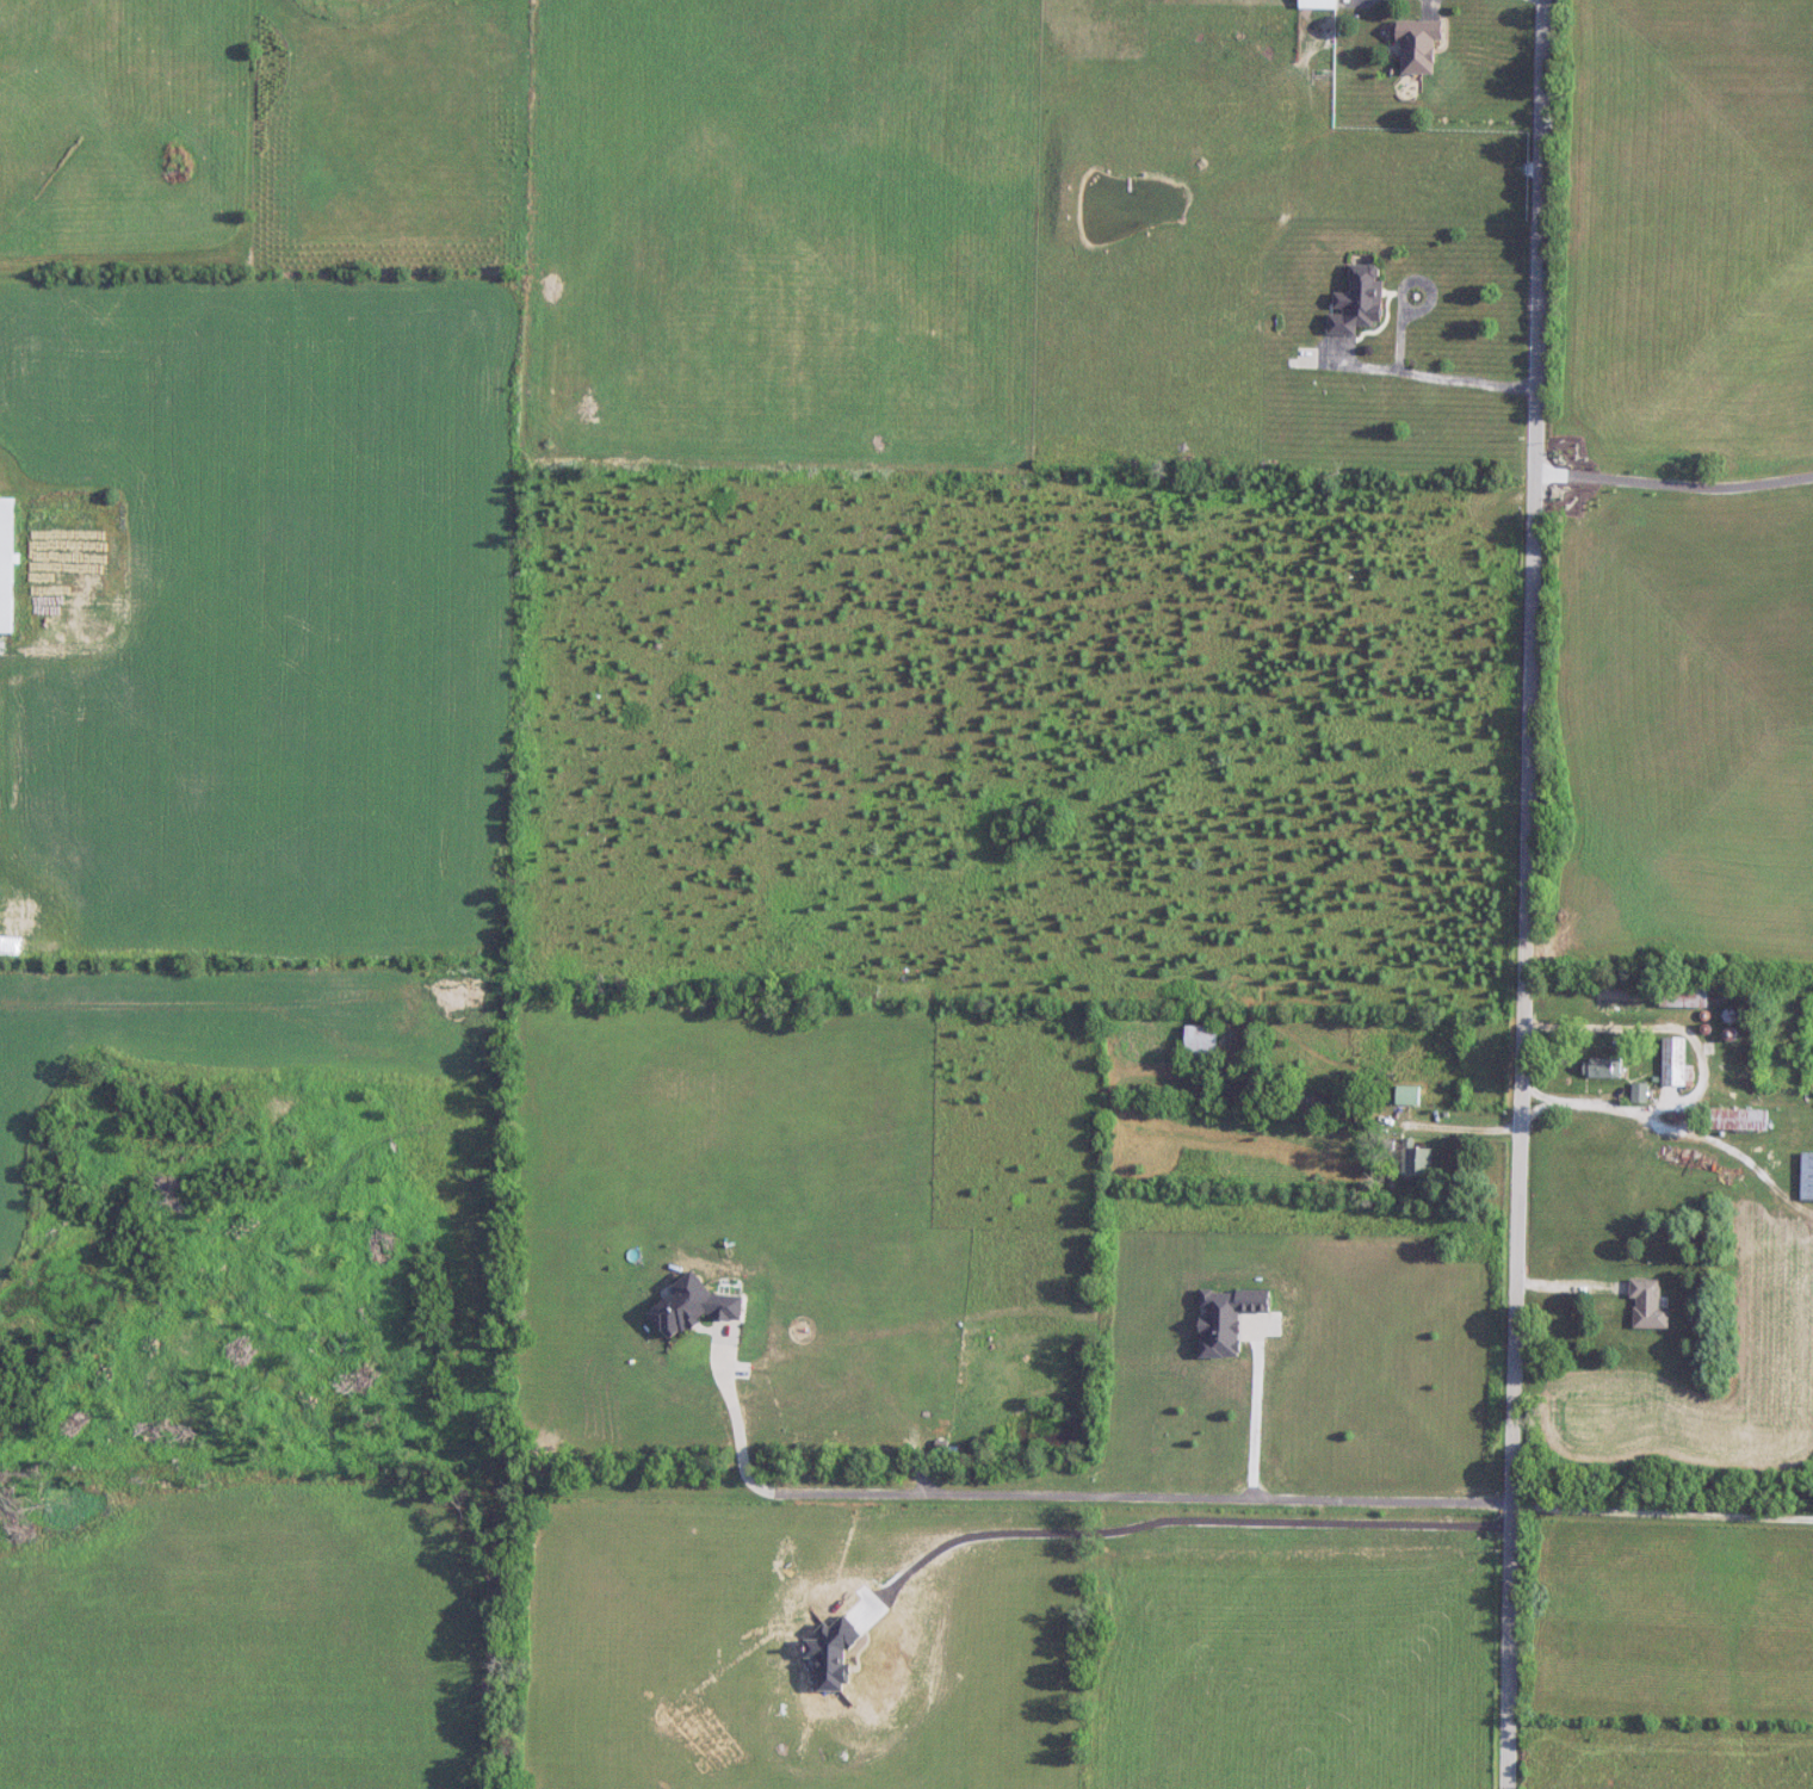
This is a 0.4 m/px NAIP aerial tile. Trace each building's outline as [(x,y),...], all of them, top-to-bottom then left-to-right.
[(1336,10),(1336,0),(1298,0),(1298,10),(1336,10)] [(1442,44),(1442,22),(1399,22),(1399,75),(1433,75),(1433,44),(1442,44)] [(1329,336),(1356,337),(1356,327),(1380,328),(1382,268),(1349,266),(1348,295),(1331,294),(1329,336)] [(16,633),(16,555),(15,497),(0,497),(0,633),(16,633)] [(1708,1007),(1708,982),(1660,982),(1660,1007),(1708,1007)] [(1216,1026),(1184,1026),(1184,1061),(1216,1061),(1216,1026)] [(1685,1038),(1663,1038),(1663,1086),(1695,1086),(1695,1066),(1685,1066),(1685,1038)] [(1622,1060),(1584,1058),(1583,1077),(1621,1079),(1622,1060)] [(1632,1103),(1648,1103),(1648,1084),(1632,1084),(1632,1103)] [(1419,1106),(1419,1087),(1396,1087),(1396,1106),(1419,1106)] [(1768,1131),(1768,1110),(1711,1110),(1711,1131),(1768,1131)] [(1432,1177),(1432,1149),(1415,1149),(1415,1139),(1403,1139),(1403,1177),(1432,1177)] [(1802,1153),(1802,1201),(1812,1201),(1812,1153),(1802,1153)] [(1633,1328),(1669,1328),(1669,1308),(1660,1308),(1660,1279),(1633,1279),(1633,1328)]
